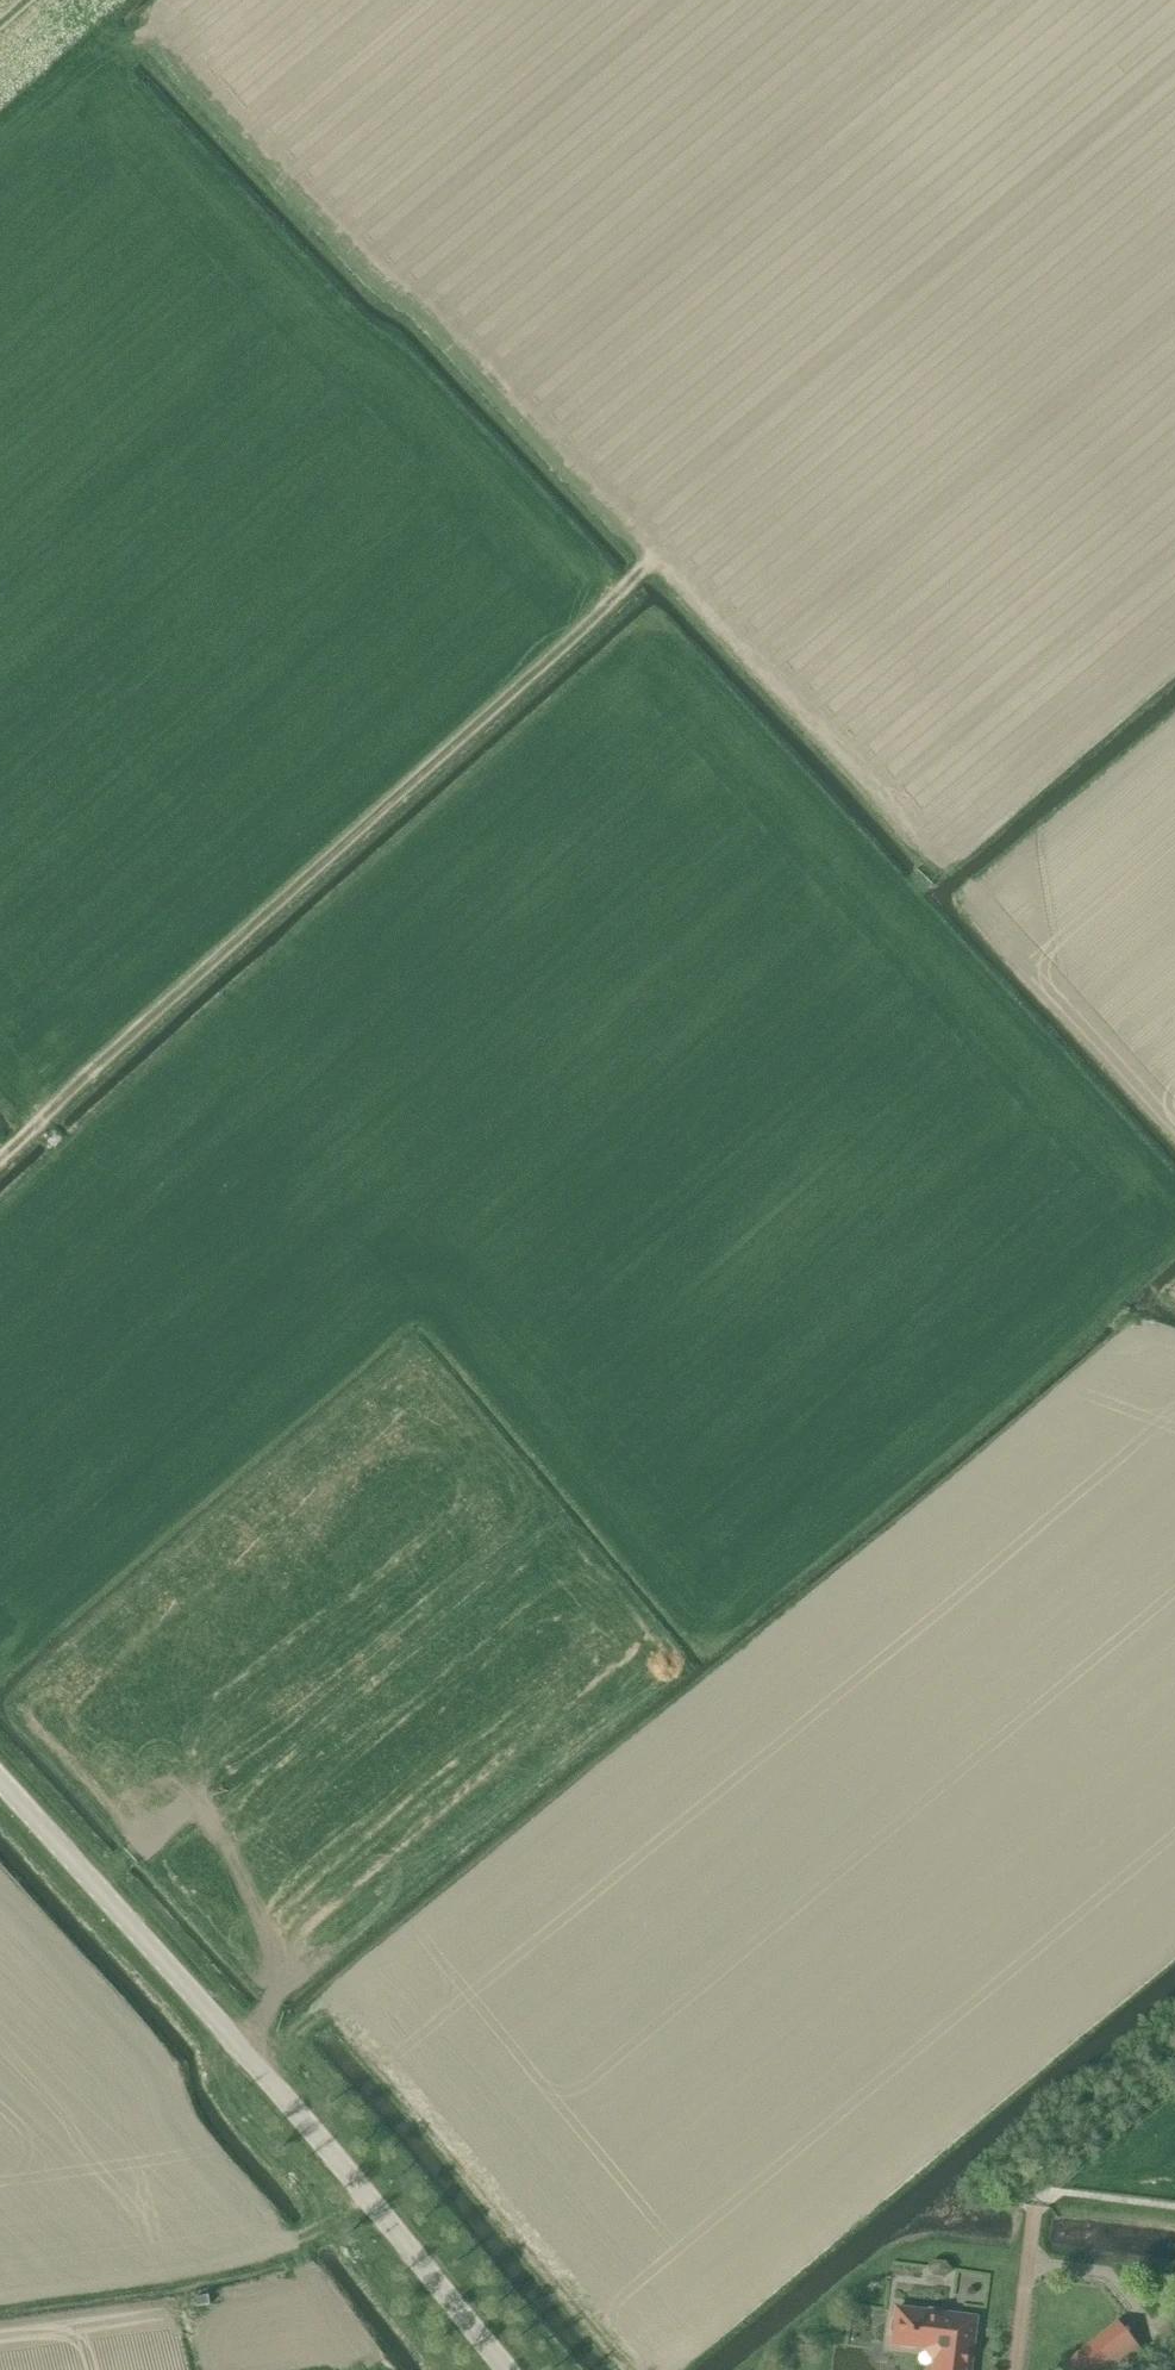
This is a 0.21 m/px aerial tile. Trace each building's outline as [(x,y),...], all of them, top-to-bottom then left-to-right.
[(975,2319),(942,2315),(939,2311),(928,2309),(924,2313),(896,2310),(892,2344),(930,2349),(935,2355),(934,2369),(969,2369),(975,2319)] [(1060,2369),(1116,2369),(1140,2351),(1115,2320),(1057,2367),(1060,2369)]
